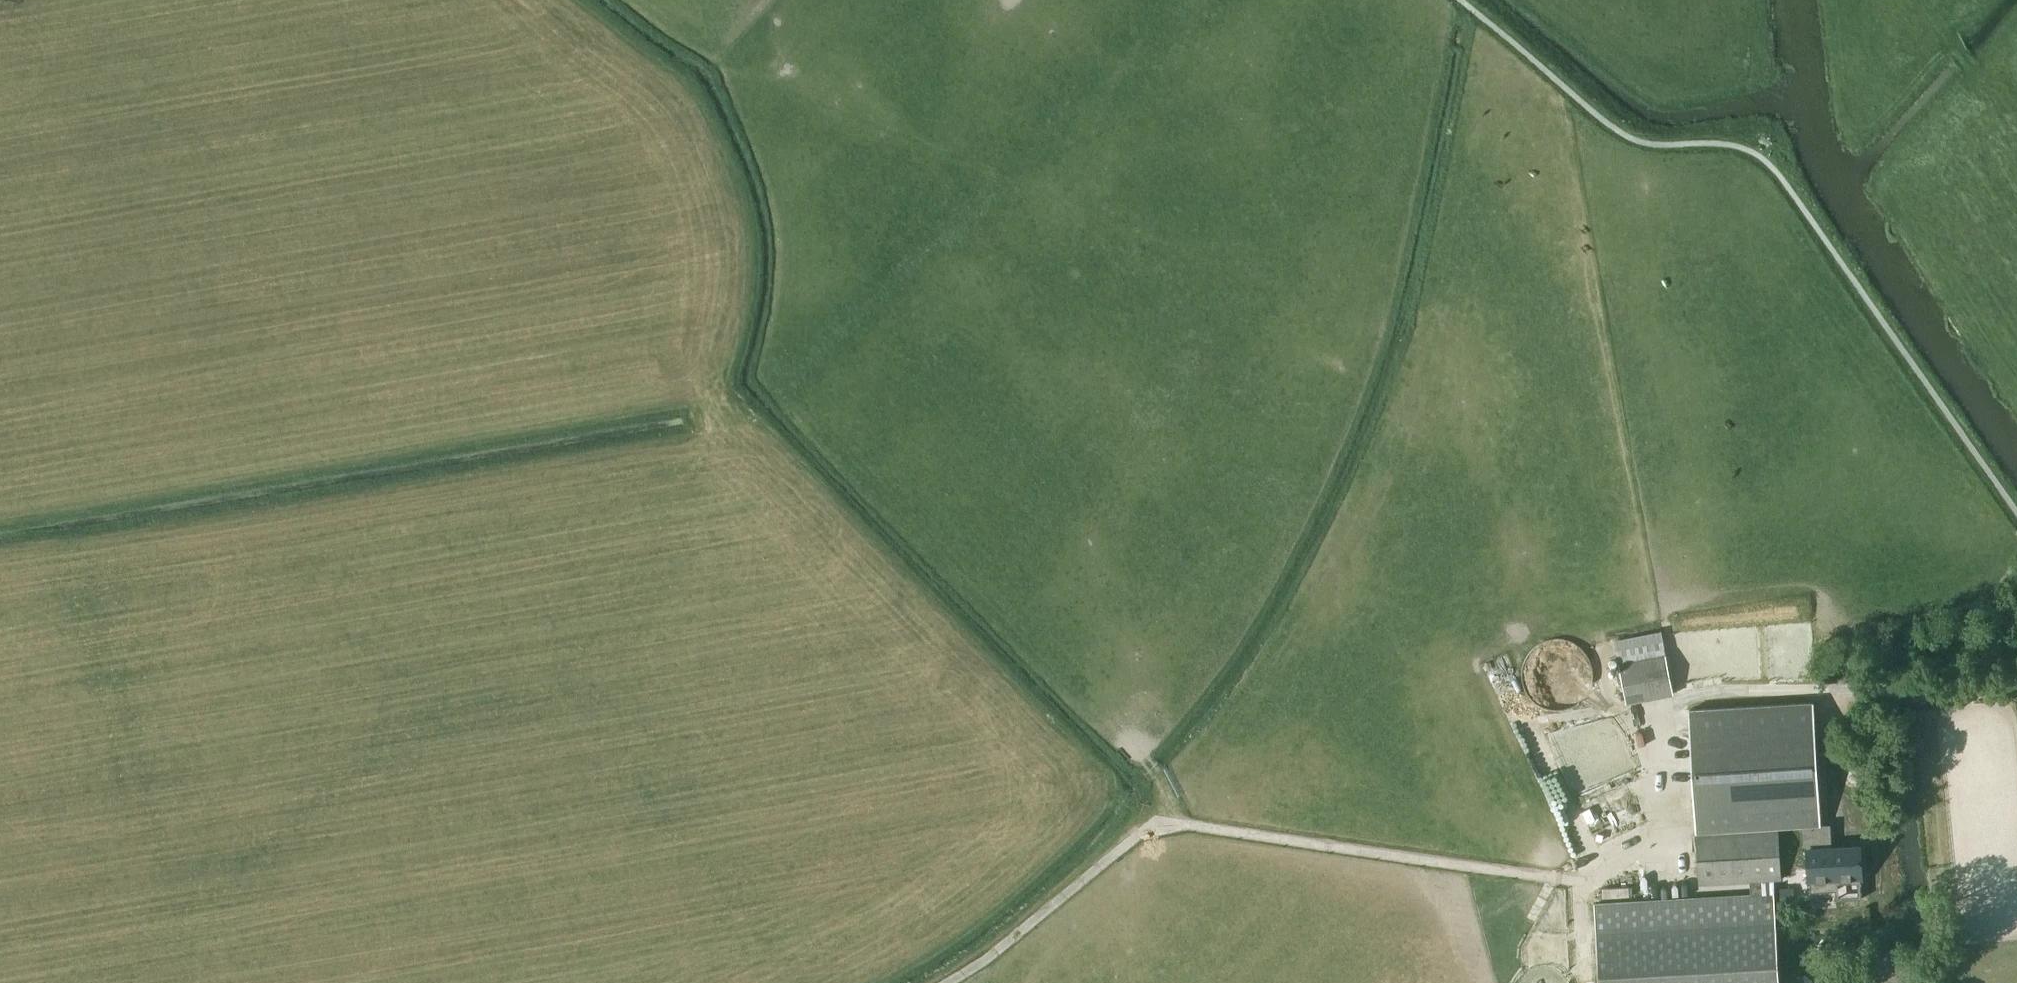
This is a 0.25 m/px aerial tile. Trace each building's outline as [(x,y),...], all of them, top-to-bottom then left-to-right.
[(1675,694),(1670,614),(1622,617),(1627,697),(1675,694)] [(1551,708),(1560,709),(1566,708),(1572,706),(1580,701),(1583,698),(1587,692),(1590,686),(1592,680),(1592,670),(1591,664),(1589,657),(1586,652),(1581,646),(1574,641),(1570,639),(1562,637),(1557,637),(1553,637),(1544,639),(1536,644),(1531,648),(1527,654),(1524,660),(1523,666),(1522,673),(1523,680),(1524,686),(1527,692),(1532,698),(1537,702),(1542,706),(1551,708)] [(1500,666),(1490,669),(1498,698),(1508,695),(1500,666)] [(1750,892),(1594,901),(1599,982),(1778,982),(1773,891),(1762,892),(1761,880),(1782,879),(1779,829),(1811,828),(1812,847),(1807,848),(1809,881),(1861,878),(1859,845),(1820,846),(1819,826),(1820,826),(1817,758),(1814,700),(1689,708),(1699,884),(1750,881),(1750,892)] [(1605,886),(1605,897),(1630,896),(1630,884),(1605,886)] [(1794,900),(1794,887),(1780,887),(1780,900),(1794,900)]
